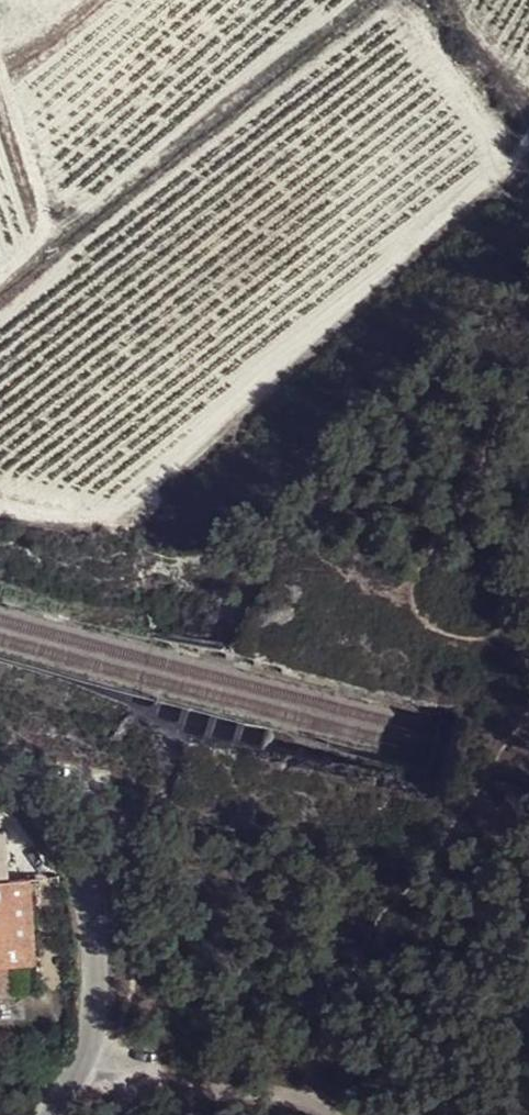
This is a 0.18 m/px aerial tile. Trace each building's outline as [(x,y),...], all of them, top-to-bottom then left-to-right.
[(0,834),(0,961),(36,957),(32,880),(19,880),(5,881),(2,834),(0,834)]
